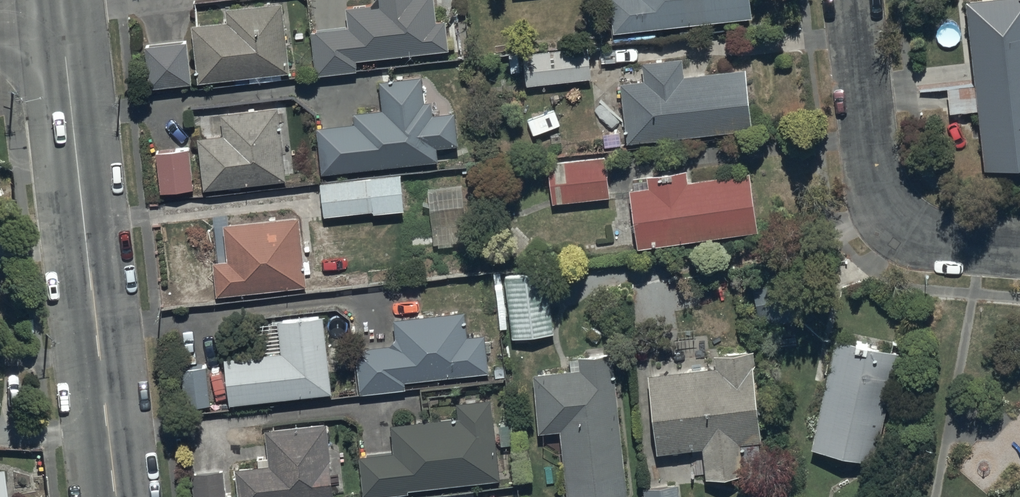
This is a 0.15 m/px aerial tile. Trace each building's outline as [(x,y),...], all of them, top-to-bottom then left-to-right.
[(310,32),(314,77),(356,73),(355,60),(448,51),(446,21),(436,22),(434,0),(375,0),(368,7),(346,10),(348,29),(310,32)] [(748,0),(609,0),(613,28),(750,12),(748,0)] [(973,79),(947,82),(950,109),(977,106),(983,164),(1019,160),(1019,0),(965,0),(973,79)] [(225,23),(191,27),(197,85),(289,75),(282,4),(223,10),(225,23)] [(589,42),(514,49),(514,62),(523,61),(524,80),(591,75),(589,42)] [(187,44),(146,48),(150,89),(191,85),(187,44)] [(643,76),(620,78),(626,136),(751,122),(745,61),(682,68),(680,52),(641,56),(643,76)] [(356,125),(316,129),(321,175),(438,163),(437,150),(457,148),(453,116),(431,118),(430,105),(423,105),(421,80),(381,83),(384,113),(355,116),(356,125)] [(223,136),(197,139),(203,193),(286,183),(278,109),(221,115),(223,136)] [(604,150),(547,157),(551,199),(609,193),(604,150)] [(189,152),(154,155),(157,194),(192,191),(189,152)] [(646,181),(628,184),(637,243),(757,225),(748,167),(687,176),(685,164),(645,170),(646,181)] [(399,177),(320,186),(323,218),(372,213),(373,217),(403,213),(399,177)] [(464,183),(427,186),(433,245),(470,241),(464,183)] [(300,219),(223,227),(226,263),(211,265),(214,299),(307,290),(300,219)] [(503,271),(505,293),(496,294),(501,326),(509,325),(511,334),(554,329),(546,265),(503,271)] [(391,348),(355,352),(360,397),(406,392),(406,385),(490,374),(485,336),(466,339),(463,313),(395,322),(396,340),(391,348)] [(280,354),(224,360),(229,408),(331,397),(323,318),(277,323),(280,354)] [(898,345),(833,331),(809,443),(874,457),(898,345)] [(715,363),(648,369),(657,447),(701,442),(705,473),(762,466),(750,343),(713,347),(715,363)] [(532,368),(537,427),(560,425),(565,496),(580,496),(625,494),(614,348),(567,351),(568,365),(532,368)] [(210,407),(206,370),(178,372),(182,409),(210,407)] [(357,457),(361,496),(391,496),(407,495),(406,491),(498,482),(490,402),(455,405),(457,421),(391,428),(394,453),(357,457)] [(265,432),(269,467),(235,471),(238,496),(331,496),(324,426),(265,432)] [(193,475),(194,496),(225,496),(224,474),(193,475)] [(643,484),(644,496),(680,496),(679,480),(643,484)]
